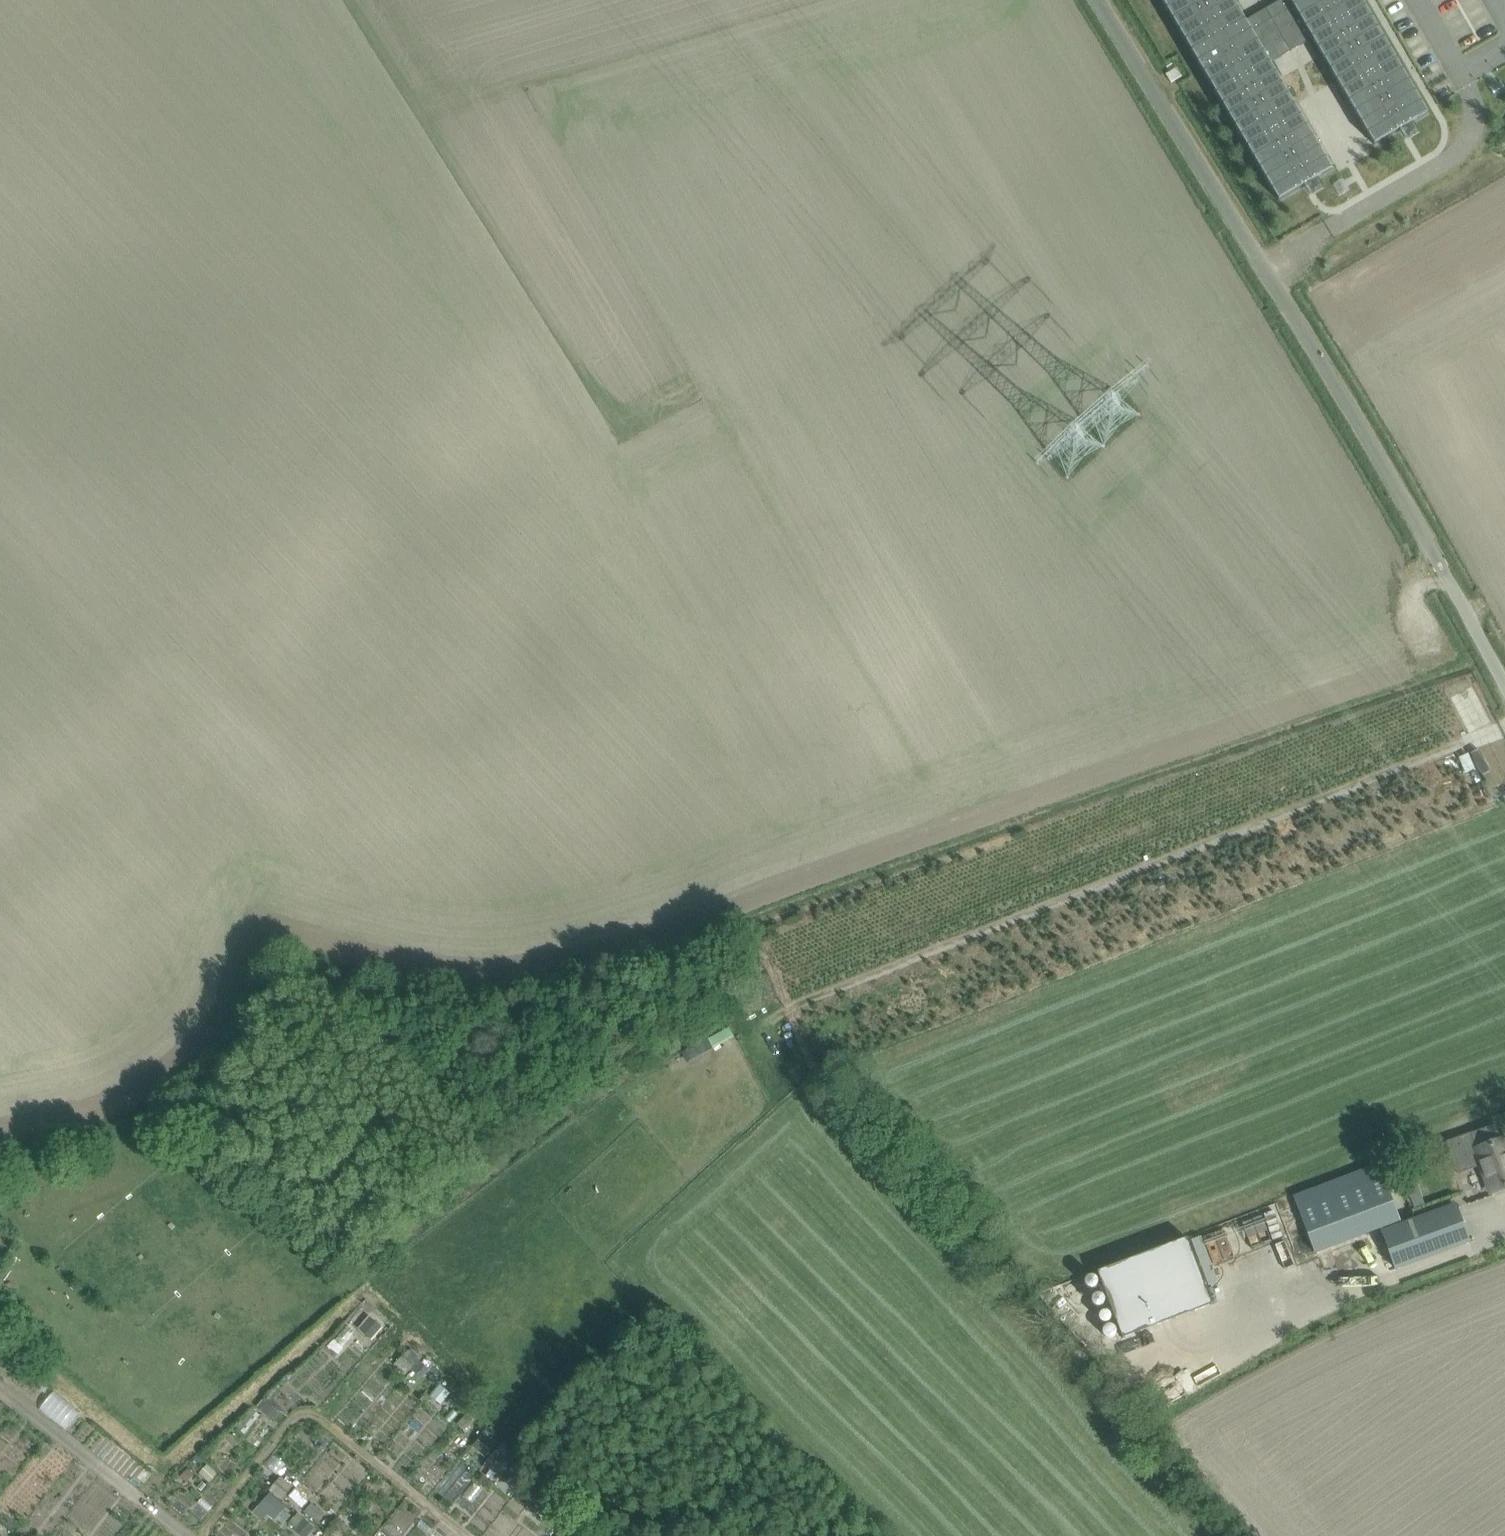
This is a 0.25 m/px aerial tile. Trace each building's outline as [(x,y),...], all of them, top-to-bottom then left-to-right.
[(1399,130),(1413,122),(1427,114),(1365,7),(1361,0),(1280,0),(1245,21),(1233,0),(1162,0),(1192,52),(1217,94),(1279,200),(1303,186),(1318,177),(1332,169),(1270,63),(1312,39),(1374,145),(1399,130)] [(1475,779),(1488,774),(1479,748),(1458,755),(1463,772),(1472,769),(1475,779)] [(1447,1142),(1453,1160),(1464,1156),(1469,1168),(1468,1168),(1468,1169),(1469,1169),(1482,1164),(1492,1191),(1502,1188),(1504,1187),(1504,1139),(1501,1141),(1500,1138),(1495,1124),(1470,1133),(1447,1142)] [(1378,1164),(1294,1196),(1316,1252),(1399,1221),(1378,1164)] [(1396,1269),(1469,1242),(1455,1203),(1381,1230),(1396,1269)] [(1098,1271),(1123,1337),(1212,1304),(1187,1237),(1098,1271)] [(54,1391),(42,1404),(64,1424),(76,1411),(54,1391)] [(490,1427),(476,1439),(501,1469),(515,1457),(490,1427)] [(274,1522),(285,1503),(265,1491),(253,1510),(274,1522)]
